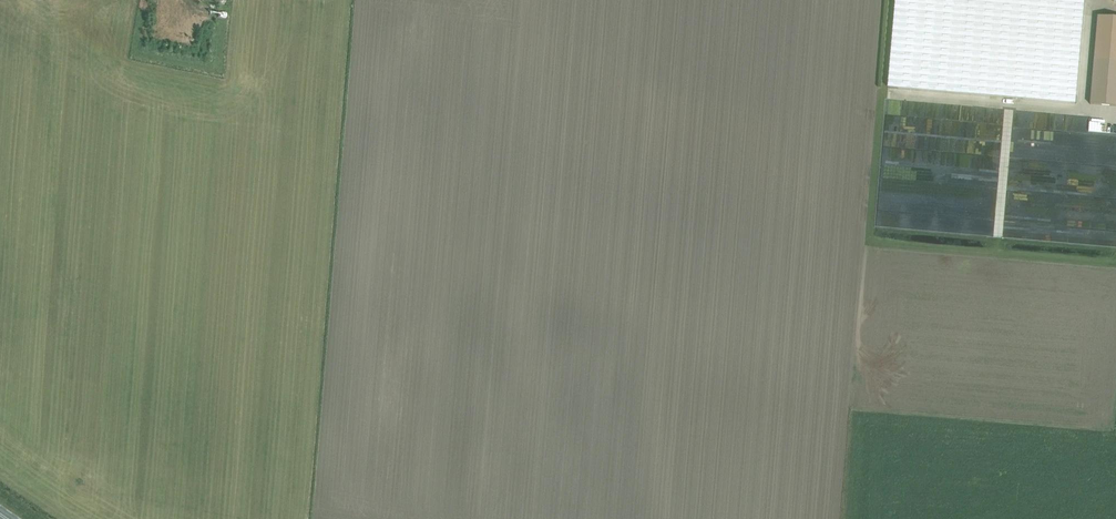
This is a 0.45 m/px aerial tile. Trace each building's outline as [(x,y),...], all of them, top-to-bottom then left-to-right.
[(888,87),(1076,104),(1085,0),(896,0),(888,87)] [(1094,60),(1090,104),(1115,106),(1115,18),(1098,17),(1094,60)]
